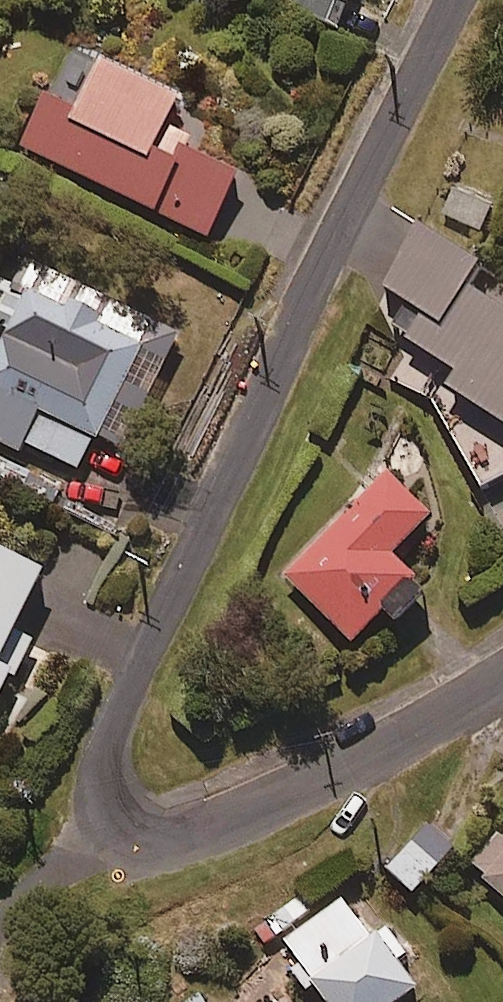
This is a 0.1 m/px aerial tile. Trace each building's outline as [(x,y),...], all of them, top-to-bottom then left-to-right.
[(277,1),(340,27),(351,0),(278,0),(277,1)] [(178,106),(98,67),(73,117),(44,102),(21,150),(208,242),(238,182),(184,155),(189,144),(165,132),(178,106)] [(493,208),(455,190),(442,215),(480,234),(493,208)] [(479,273),(423,234),(381,293),(411,314),(393,339),(455,383),(442,401),(502,444),(502,319),(465,292),(479,273)] [(0,280),(0,323),(12,329),(0,352),(0,445),(20,455),(24,448),(78,474),(94,441),(123,455),(178,343),(108,308),(98,328),(0,280)] [(430,524),(387,480),(286,580),(354,649),(385,618),(396,630),(426,600),(390,564),(430,524)] [(26,643),(15,638),(42,579),(0,559),(0,700),(26,643)] [(453,852),(426,829),(387,874),(413,897),(453,852)] [(470,868),(502,900),(502,833),(470,868)] [(344,902),(281,947),(320,1001),(410,1001),(416,998),(396,969),(407,961),(386,930),(371,940),(344,902)]
